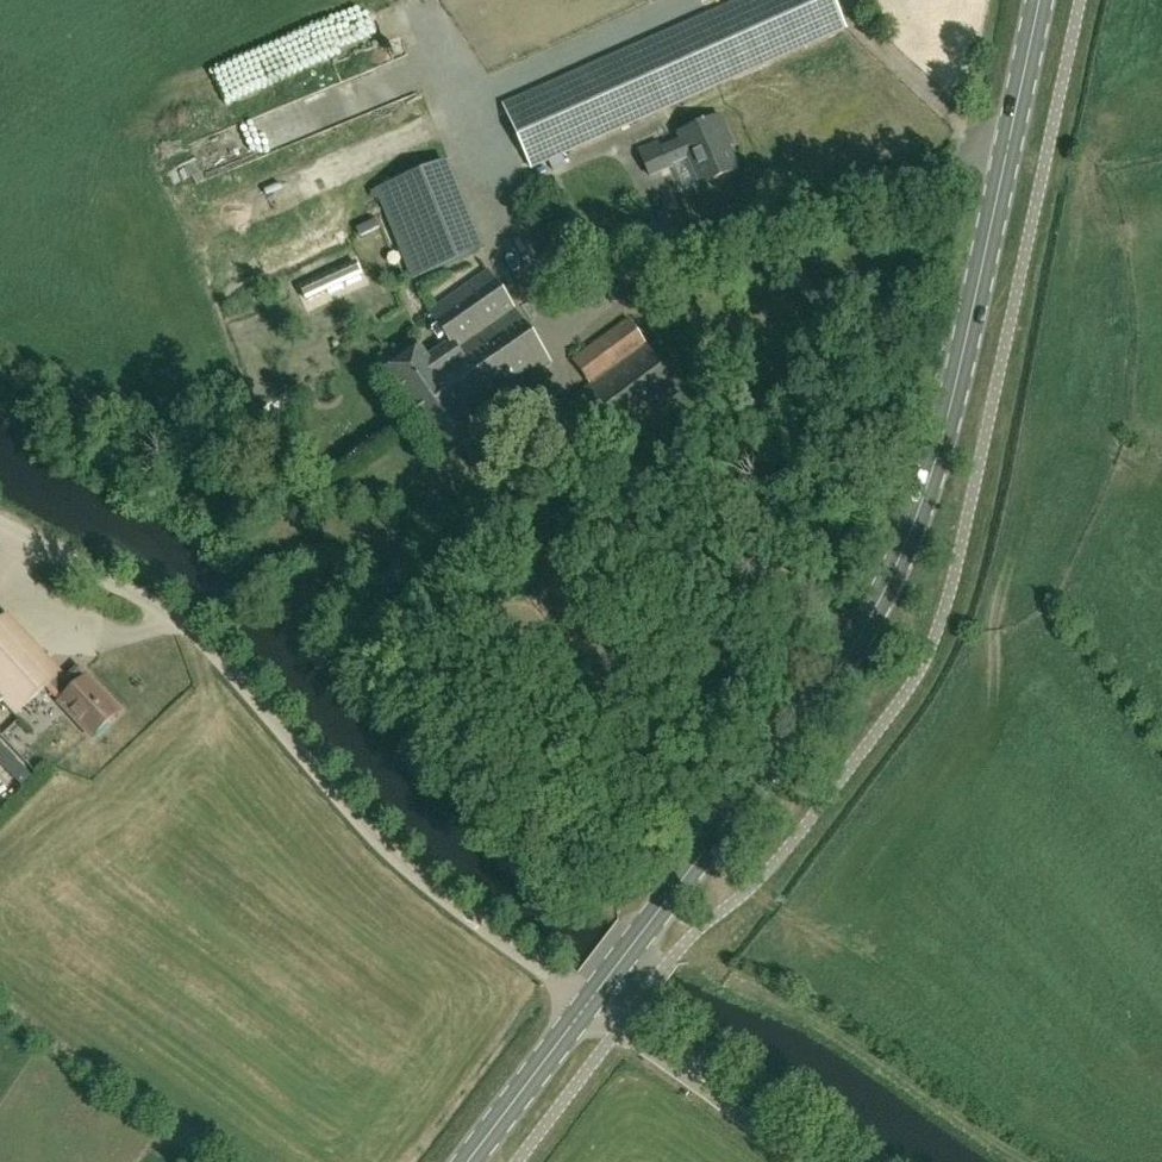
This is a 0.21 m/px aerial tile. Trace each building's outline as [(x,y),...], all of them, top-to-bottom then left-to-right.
[(609,58),(503,105),(531,168),(845,29),(832,0),(741,0),(609,58)] [(657,143),(639,151),(649,175),(690,158),(701,185),(736,170),(721,135),(726,133),(719,117),(679,134),(681,140),(660,149),(657,143)] [(201,148),(209,169),(219,165),(211,144),(201,148)] [(376,194),(412,283),(484,254),(448,165),(376,194)] [(306,301),(362,276),(355,261),(300,286),(306,301)] [(419,347),(385,370),(445,456),(478,433),(469,419),(550,363),(487,272),(427,313),(449,343),(427,358),(419,347)] [(681,394),(631,321),(573,360),(590,384),(572,396),(605,446),(681,394)] [(8,614),(0,621),(0,705),(4,701),(16,713),(46,685),(60,699),(60,700),(92,734),(120,708),(87,674),(75,685),(8,614)]
